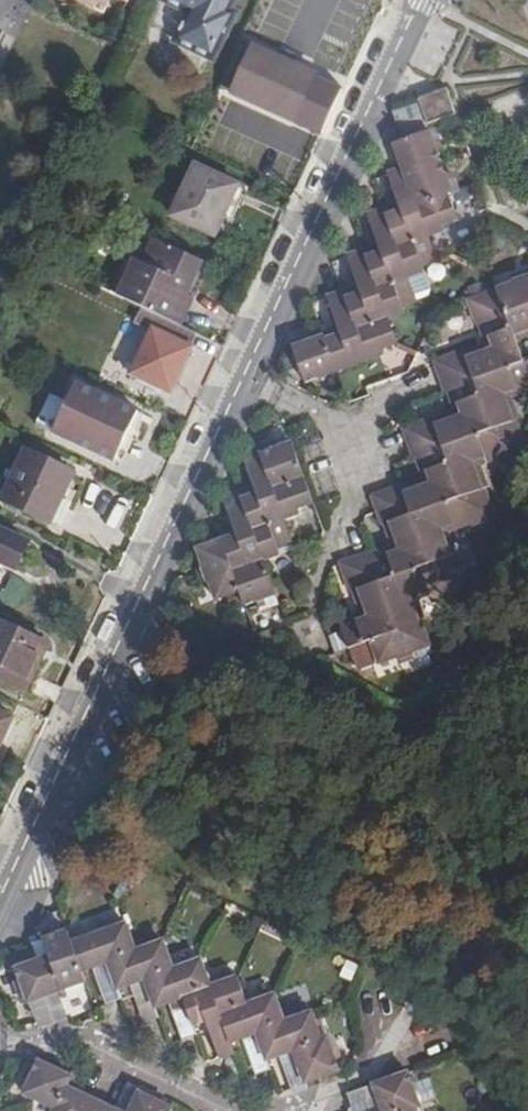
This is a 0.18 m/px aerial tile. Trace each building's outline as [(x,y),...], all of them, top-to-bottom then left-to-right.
[(112,19),(121,1),(135,7),(138,0),(73,0),(112,19)] [(164,1),(193,14),(180,43),(218,60),(240,13),(234,10),(239,0),(164,0),(164,1)] [(347,86),(253,43),(229,95),(323,138),(347,86)] [(448,89),(419,99),(420,103),(394,112),(403,142),(430,131),(428,125),(457,115),(448,89)] [(325,336),(293,347),(306,387),(341,374),(386,358),(384,353),(399,348),(392,322),(407,317),(404,310),(419,304),(411,281),(426,275),(424,268),(439,263),(435,252),(432,239),(447,235),(445,228),(460,223),(453,204),(451,196),(456,195),(432,131),(430,131),(403,142),(394,145),(401,167),(387,172),(398,202),(390,205),(367,213),(377,244),(369,247),(346,255),(357,285),(350,288),(327,296),(340,334),(333,337),(327,339),(325,336)] [(215,234),(222,221),(237,185),(198,167),(175,215),(215,234)] [(237,185),(222,221),(231,225),(249,191),(237,185)] [(137,256),(118,295),(144,308),(181,325),(195,297),(188,294),(202,260),(155,239),(145,260),(137,256)] [(211,264),(202,260),(188,294),(195,297),(211,264)] [(466,299),(476,325),(478,324),(485,345),(465,352),(465,350),(432,360),(443,390),(446,389),(453,413),(434,419),(433,417),(417,423),(401,429),(412,458),(412,461),(415,460),(422,480),(402,486),(401,484),(370,497),(375,513),(382,529),(385,528),(391,548),(371,554),(370,552),(338,563),(350,594),(352,594),(360,614),(338,622),(349,650),(349,652),(350,652),(371,645),(379,670),(398,663),(399,667),(433,655),(432,652),(434,651),(425,624),(422,625),(413,600),(422,597),(426,600),(439,595),(441,596),(467,587),(456,558),(454,559),(446,536),(470,528),(472,529),(498,520),(487,490),(486,491),(476,465),(487,462),(488,465),(503,460),(503,462),(527,453),(527,449),(522,432),(519,421),(517,422),(508,397),(516,394),(519,398),(527,395),(527,372),(518,343),(527,340),(527,278),(466,299)] [(181,325),(144,308),(139,321),(155,329),(132,376),(173,394),(202,335),(181,325)] [(117,461),(138,413),(102,396),(78,386),(70,403),(56,433),(80,444),(117,461)] [(56,433),(70,403),(53,395),(39,426),(56,433)] [(245,609),(278,599),(266,565),(281,560),(279,552),(294,546),(287,524),(301,518),(300,512),(315,507),(292,444),(261,455),(259,449),(242,455),(253,487),(247,489),(223,497),(235,536),(228,539),(195,551),(215,606),(240,596),(245,609)] [(5,501),(53,523),(69,488),(76,473),(27,451),(5,501)] [(69,488),(53,523),(62,527),(79,492),(69,488)] [(3,559),(20,566),(32,540),(0,525),(0,565),(3,559)] [(0,565),(0,588),(7,590),(20,566),(3,559),(0,565)] [(0,618),(0,678),(26,689),(40,659),(43,660),(51,643),(0,618)] [(0,710),(0,751),(16,717),(0,710)] [(67,1018),(58,989),(84,980),(80,970),(93,966),(106,1003),(124,997),(133,995),(143,1021),(159,1017),(155,1007),(169,1001),(182,1038),(196,1034),(193,1024),(205,1019),(218,1056),(219,1059),(235,1054),(230,1042),(254,1033),(264,1061),(278,1055),(291,1089),(292,1092),(308,1087),(306,1083),(340,1070),(338,1065),(326,1032),(321,1034),(312,1006),(284,1016),(275,989),(246,999),(237,972),(210,980),(201,953),(173,963),(162,934),(135,945),(124,917),(69,937),(65,925),(40,934),(45,952),(11,964),(24,1002),(27,1001),(37,1023),(38,1027),(67,1018)] [(72,1073),(35,1055),(33,1061),(19,1092),(32,1099),(50,1107),(48,1110),(169,1110),(172,1103),(139,1089),(140,1086),(127,1080),(115,1106),(67,1083),(72,1073)] [(348,1093),(354,1110),(418,1110),(417,1108),(422,1106),(408,1068),(369,1081),(371,1084),(348,1093)]
